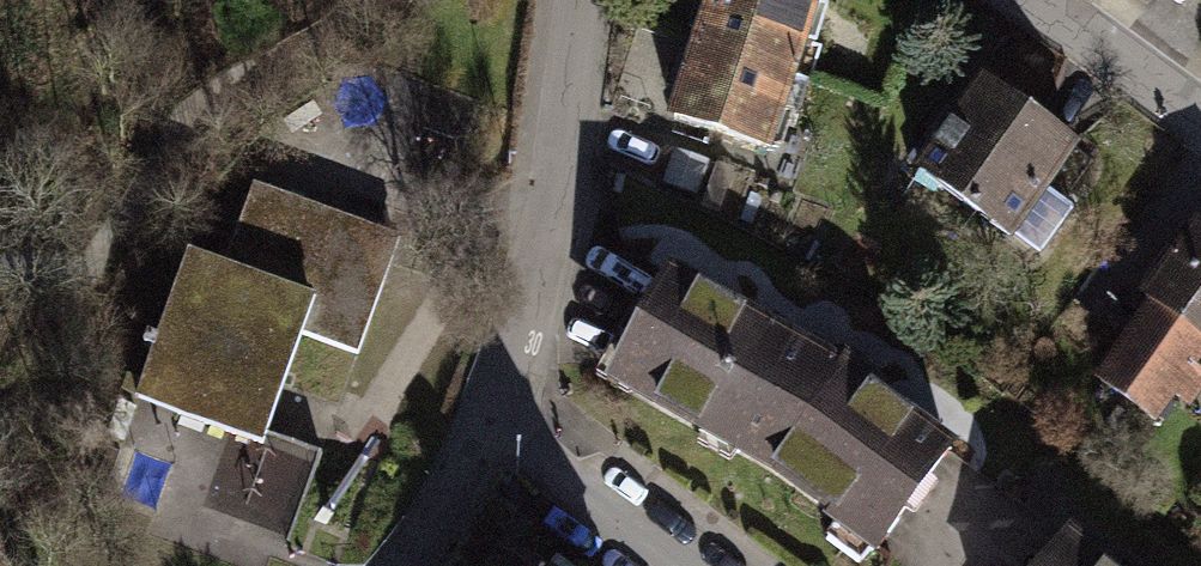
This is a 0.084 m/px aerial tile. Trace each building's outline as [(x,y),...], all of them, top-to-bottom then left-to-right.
[(757,0),(715,0),(693,62),(793,95),(819,19),(757,0)] [(793,95),(693,62),(669,133),(774,171),(793,95)] [(1013,256),(1074,172),(962,91),(901,175),(1013,256)] [(399,237),(253,185),(224,267),(188,255),(137,397),(262,443),(304,334),(356,353),(399,237)] [(1188,217),(1128,301),(1137,308),(1085,381),(1148,426),(1169,397),(1185,408),(1200,386),(1200,379),(1191,372),(1200,358),(1200,226),(1188,217)] [(895,565),(958,465),(664,282),(601,382),(895,565)] [(1063,551),(1052,565),(1082,565),(1063,551)]
